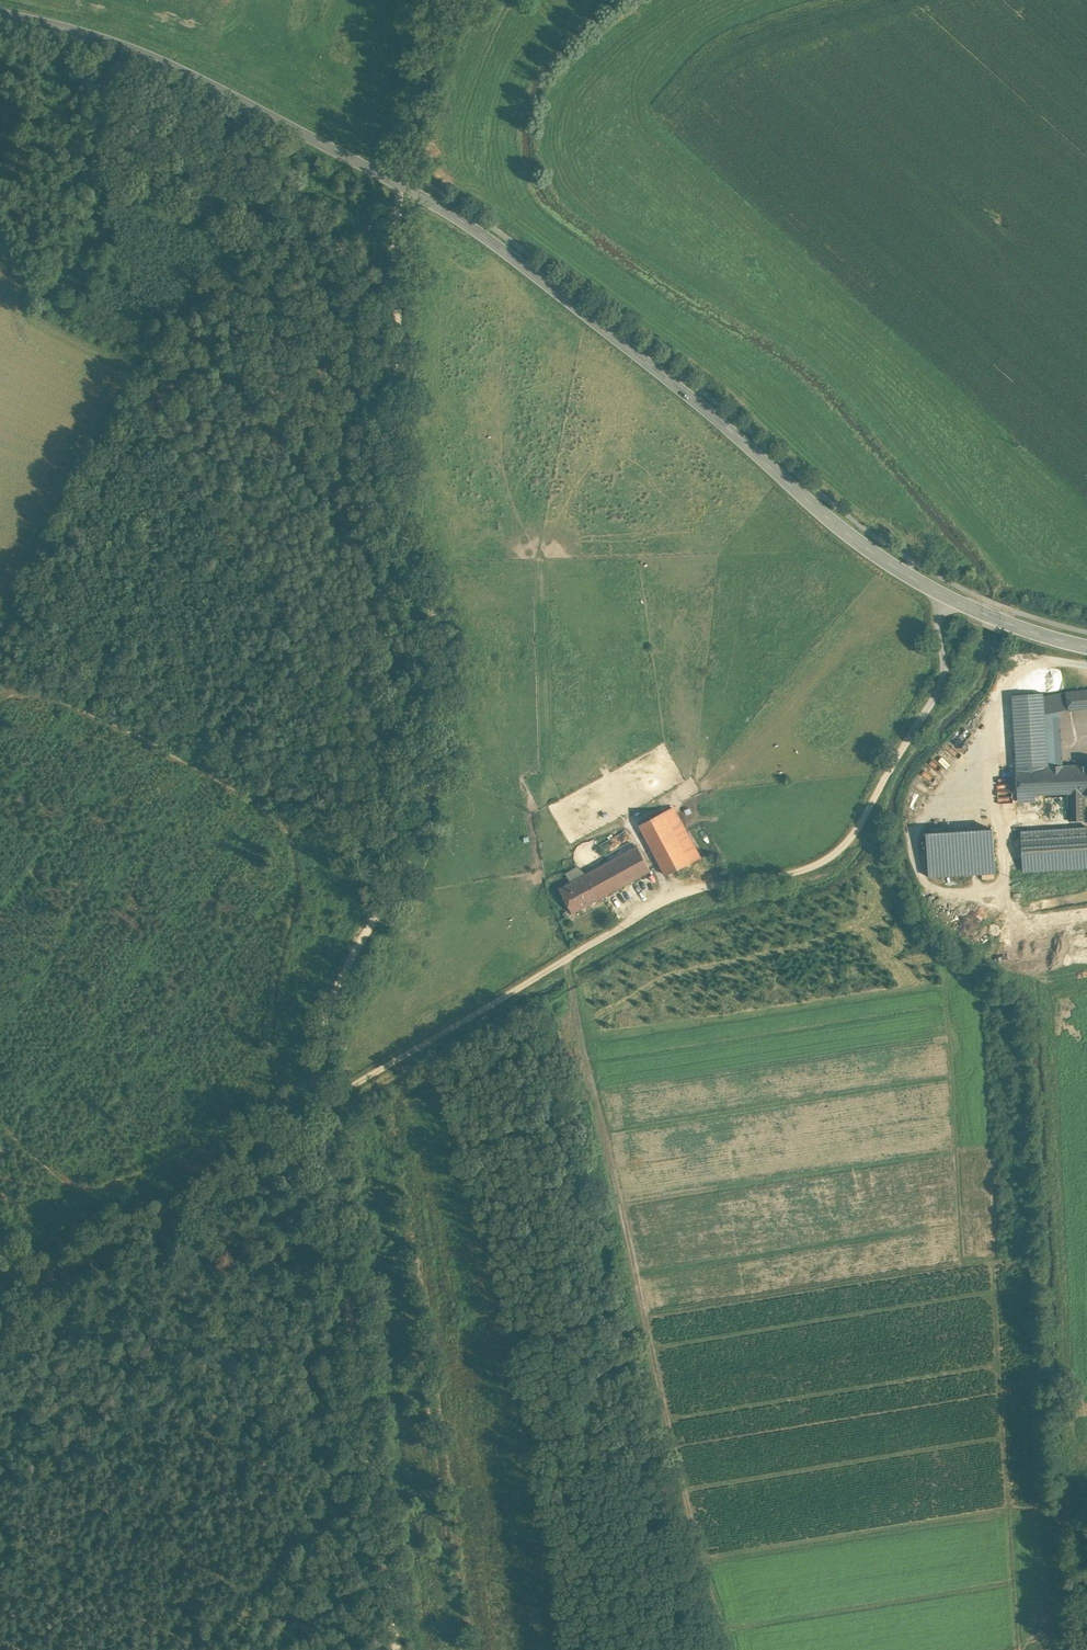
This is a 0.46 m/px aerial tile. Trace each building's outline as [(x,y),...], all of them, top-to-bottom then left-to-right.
[(1065,692),(1069,709),(1069,711),(1086,709),(1086,689),(1065,692)] [(1065,692),(1043,696),(1044,713),(1069,709),(1065,692)] [(1043,693),(1012,695),(1017,769),(1048,767),(1045,728),(1044,713),(1043,696),(1043,693)] [(1058,728),(1045,728),(1048,767),(1060,767),(1058,728)] [(1016,769),(1018,800),(1036,800),(1036,796),(1037,794),(1069,793),(1069,820),(1084,820),(1084,796),(1086,796),(1086,766),(1017,769),(1016,769)] [(693,846),(672,807),(664,811),(685,851),(693,846)] [(685,851),(664,811),(639,825),(666,875),(691,862),(685,851)] [(1021,830),(1024,871),(1086,867),(1086,826),(1021,830)] [(926,832),(929,876),(996,872),(994,828),(926,832)] [(638,846),(587,873),(600,898),(651,870),(638,846)] [(693,846),(685,851),(691,862),(700,858),(693,846)] [(568,872),(573,880),(586,873),(581,864),(568,872)] [(587,873),(560,888),(573,913),(600,898),(587,873)]
